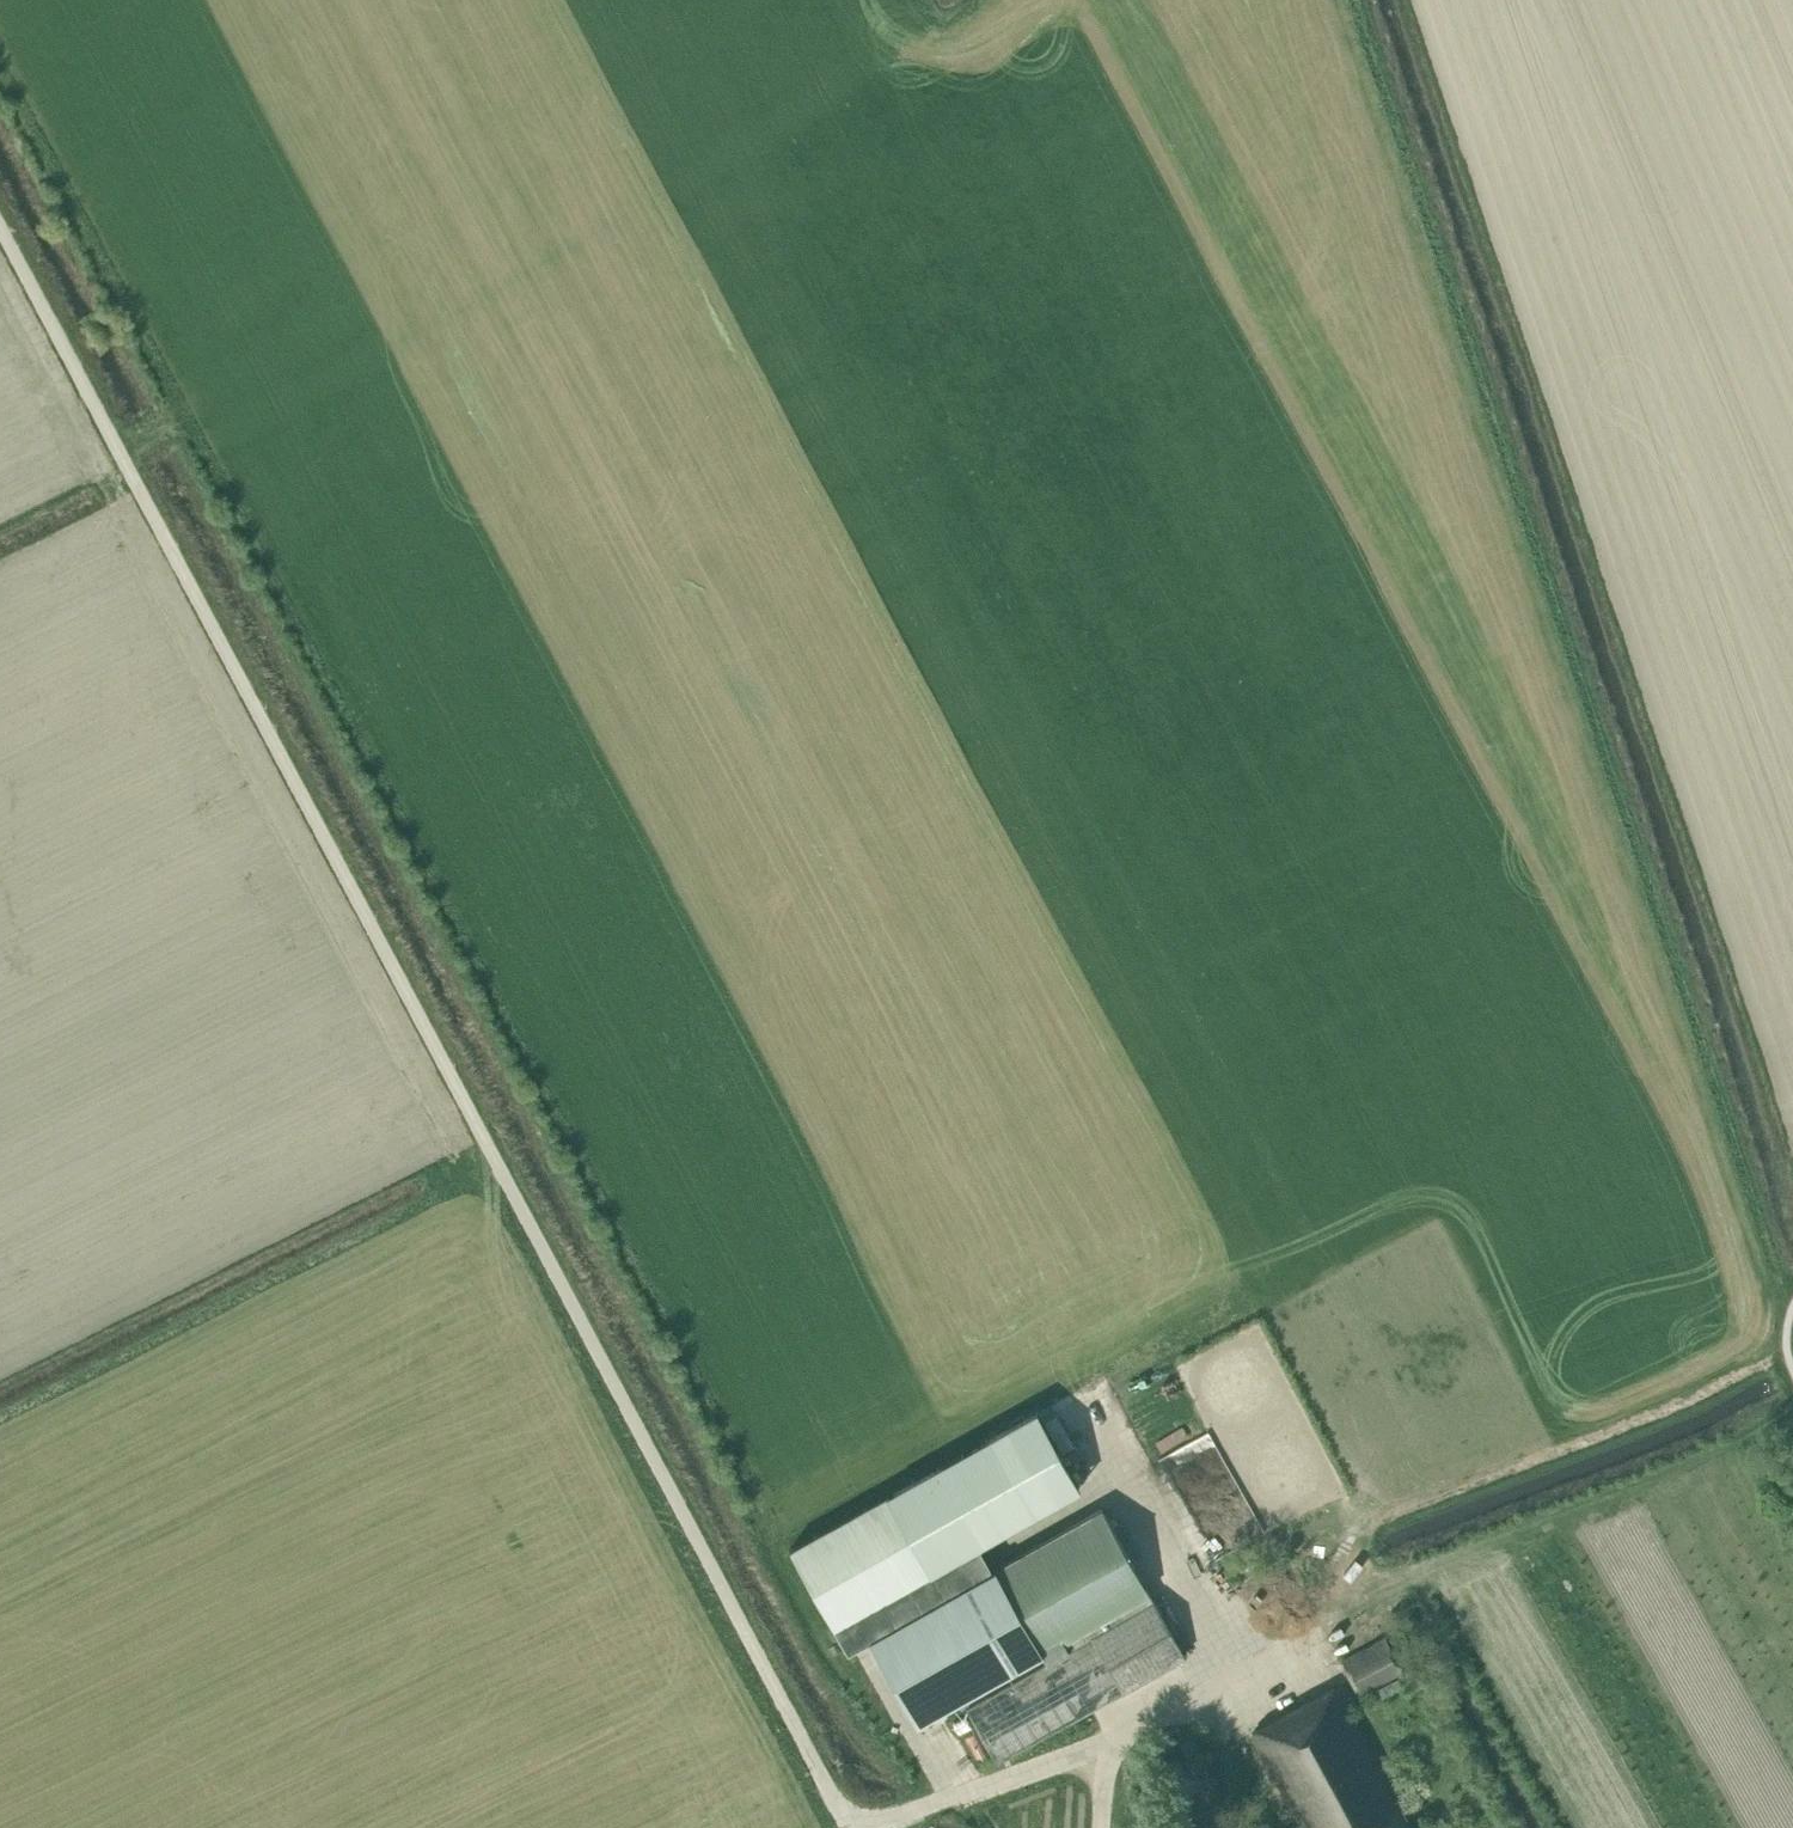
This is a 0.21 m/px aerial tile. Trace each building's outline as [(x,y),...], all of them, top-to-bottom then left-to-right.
[(991,1570),(978,1546),(932,1572),(888,1494),(789,1550),(846,1652),(869,1638),(991,1570)] [(991,1570),(869,1638),(917,1723),(1041,1653),(1045,1661),(965,1707),(995,1762),(1184,1655),(1101,1508),(991,1570)] [(1360,1694),(1404,1669),(1385,1637),(1342,1661),(1360,1694)] [(1397,1678),(1378,1689),(1383,1697),(1402,1687),(1397,1678)] [(1345,1689),(1337,1693),(1334,1687),(1252,1733),(1298,1817),(1303,1827),(1411,1827),(1345,1708),(1353,1703),(1345,1689)]
